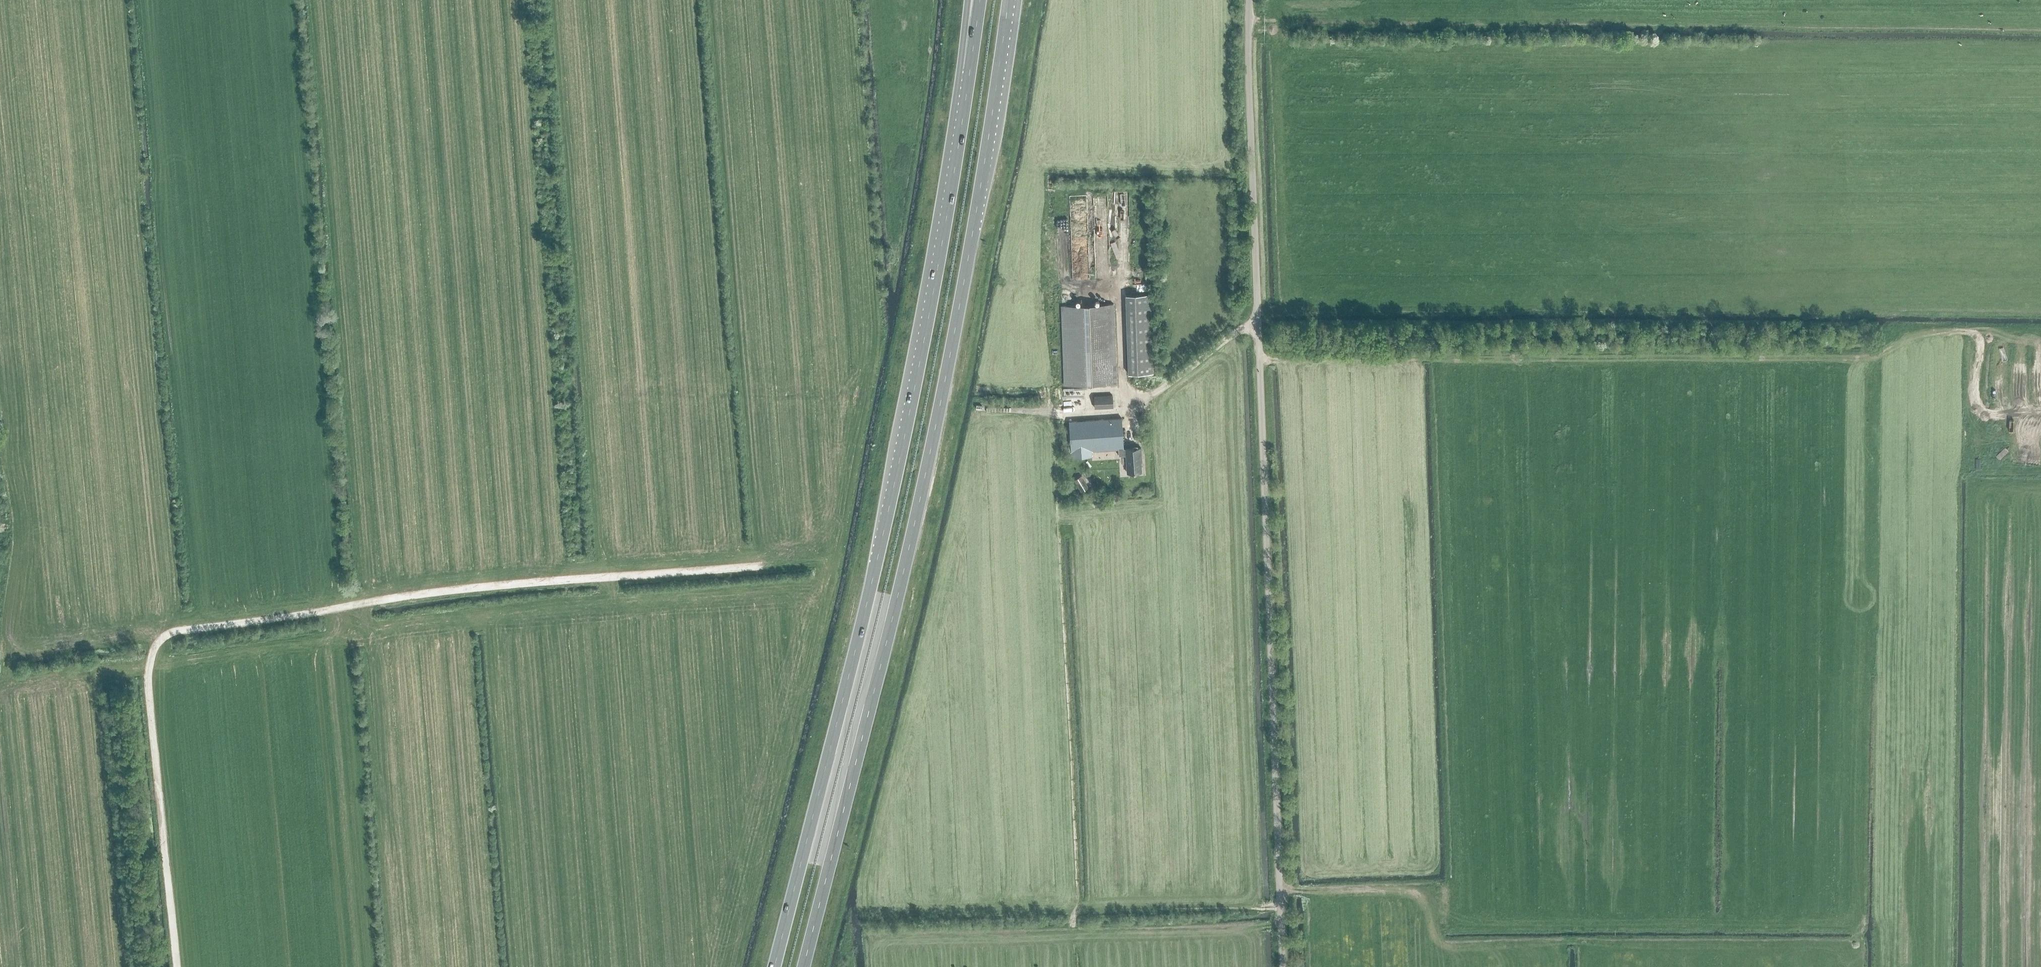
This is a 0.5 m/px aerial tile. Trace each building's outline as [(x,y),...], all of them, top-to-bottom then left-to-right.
[(1086,227),(1072,229),(1074,240),(1088,237),(1086,227)] [(1153,373),(1151,294),(1126,295),(1128,374),(1153,373)] [(1114,300),(1062,302),(1065,382),(1116,380),(1114,300)] [(1094,397),(1094,409),(1113,408),(1112,396),(1094,397)] [(1069,418),(1071,455),(1092,453),(1092,448),(1097,447),(1097,448),(1119,446),(1119,453),(1126,452),(1128,470),(1142,468),(1141,455),(1142,455),(1142,444),(1126,445),(1126,446),(1124,446),(1122,415),(1095,416),(1095,417),(1090,417),(1069,418)] [(1081,476),(1074,480),(1081,492),(1089,488),(1081,476)] [(1094,482),(1098,488),(1105,483),(1101,477),(1094,482)]
